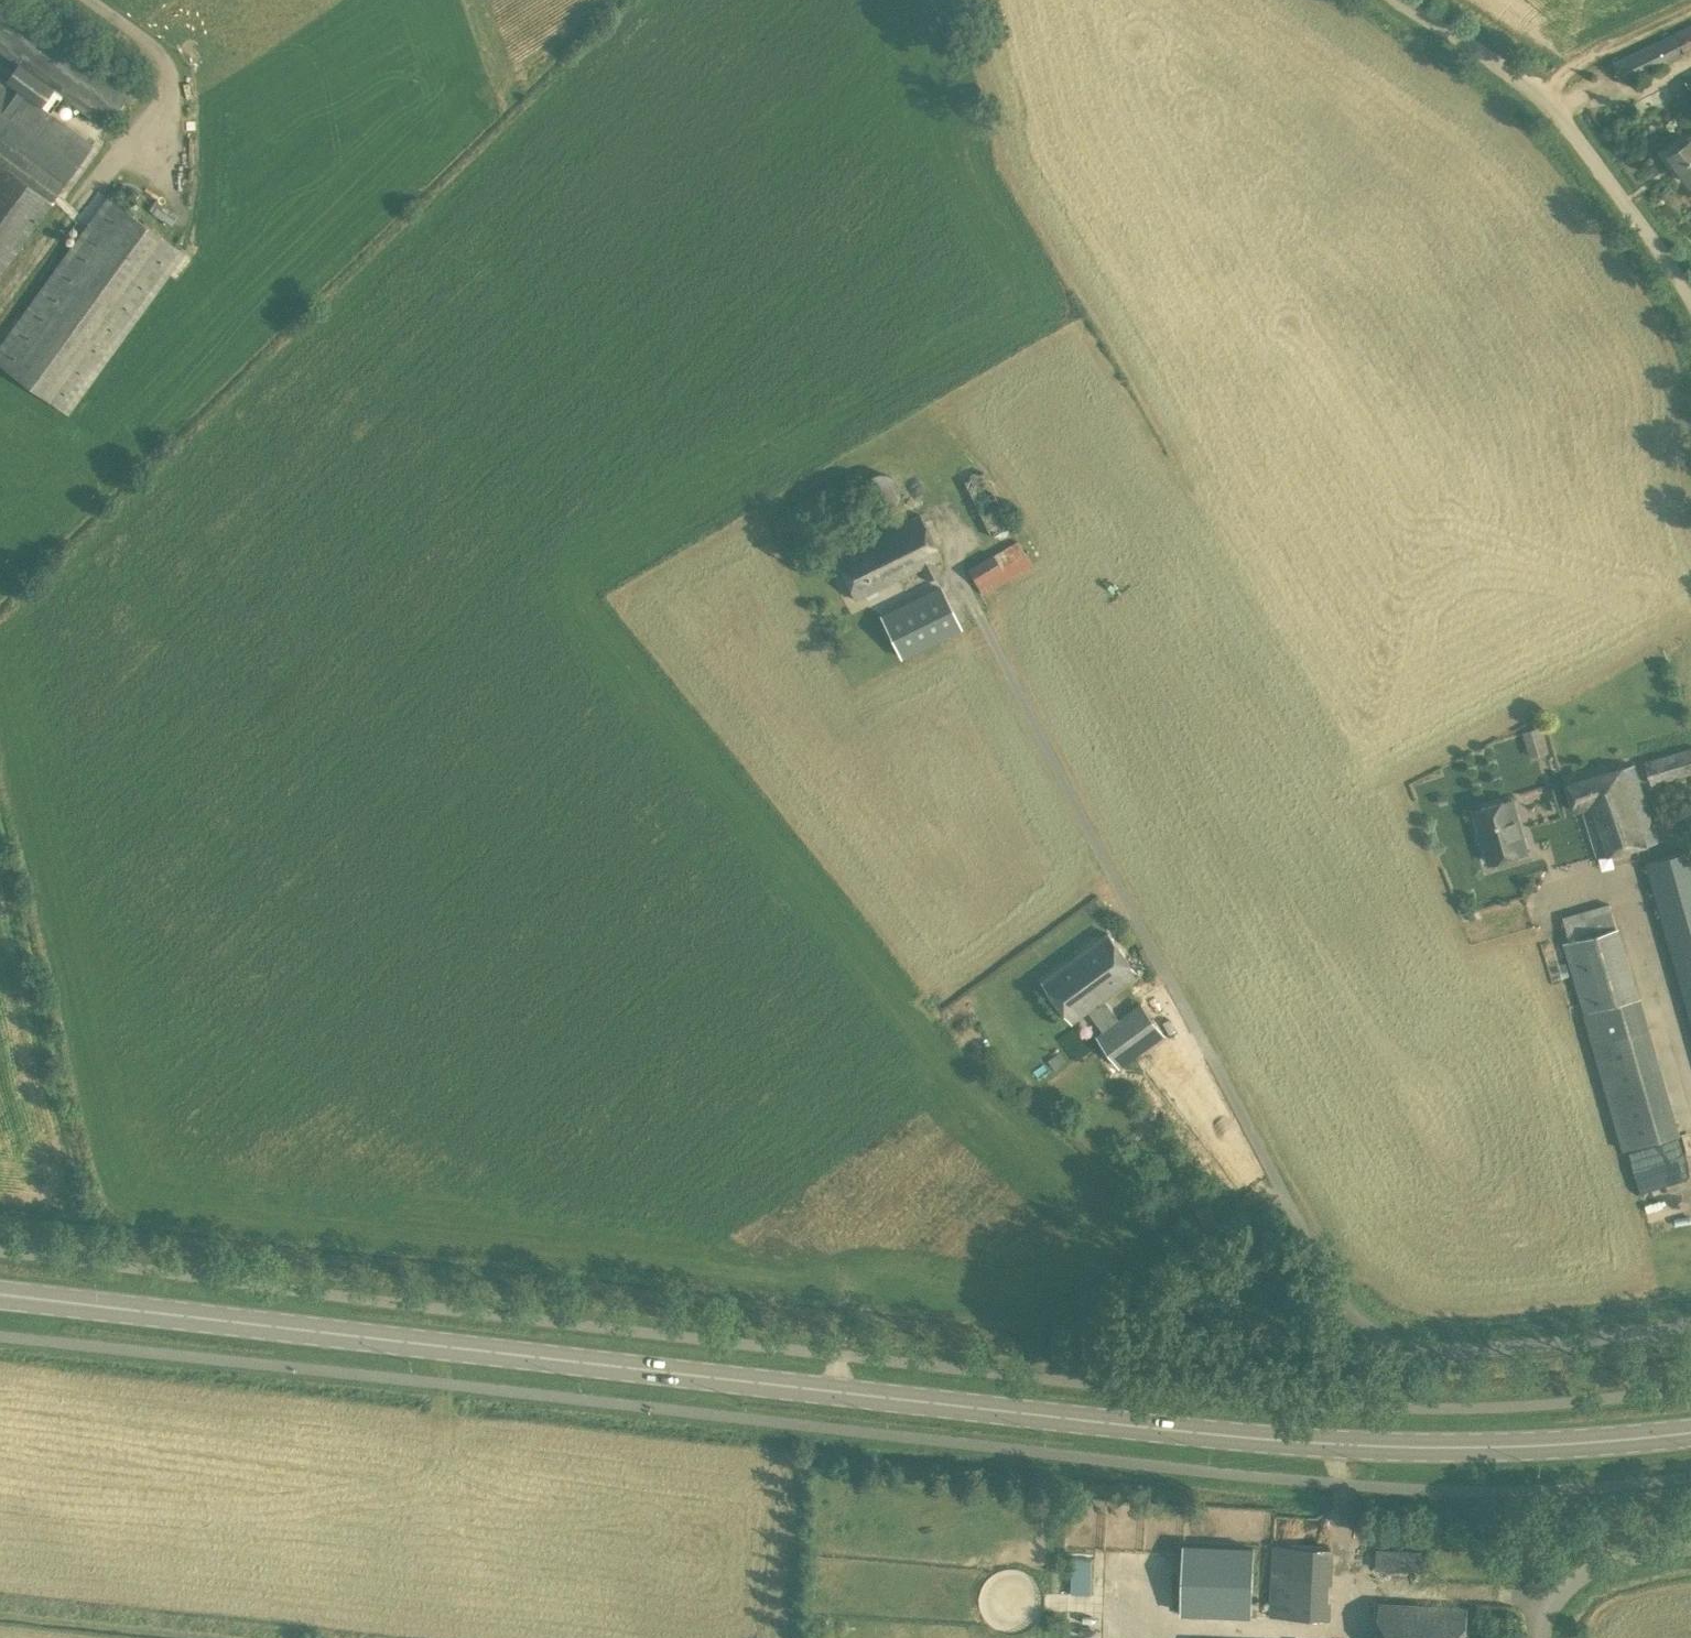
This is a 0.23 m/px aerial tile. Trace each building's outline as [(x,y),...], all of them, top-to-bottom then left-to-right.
[(12,0),(0,0),(0,47),(107,124),(133,87),(12,0)] [(1690,51),(1690,23),(1613,61),(1622,84),(1690,51)] [(52,202),(50,201),(92,142),(0,76),(0,274),(52,202)] [(1690,182),(1690,134),(1685,138),(1688,141),(1670,154),(1690,183),(1690,182)] [(70,414),(183,252),(106,198),(0,349),(0,365),(70,414)] [(983,470),(962,481),(989,535),(1010,524),(983,470)] [(883,507),(893,503),(898,495),(898,487),(894,478),(886,473),(876,472),(868,476),(863,484),(863,493),(866,501),(874,506),(883,507)] [(834,554),(855,598),(920,567),(927,580),(940,574),(934,560),(939,558),(917,513),(834,554)] [(967,568),(982,593),(1032,563),(1016,540),(967,568)] [(960,626),(940,587),(881,616),(900,655),(960,626)] [(1527,748),(1545,743),(1540,726),(1522,731),(1527,748)] [(1690,772),(1690,747),(1647,755),(1652,780),(1690,772)] [(1569,785),(1576,809),(1582,807),(1596,856),(1656,841),(1634,765),(1569,785)] [(1514,801),(1477,812),(1492,864),(1530,853),(1514,801)] [(1644,863),(1662,926),(1690,1027),(1690,849),(1644,863)] [(1562,942),(1583,1012),(1591,1041),(1622,1149),(1680,1132),(1649,1024),(1641,995),(1639,996),(1618,926),(1615,927),(1611,910),(1580,918),(1579,915),(1565,919),(1571,939),(1562,942)] [(1093,1034),(1117,1066),(1162,1034),(1138,1001),(1115,1018),(1100,998),(1135,972),(1107,934),(1044,980),(1072,1018),(1085,1009),(1100,1029),(1093,1034)] [(1336,1615),(1337,1542),(1275,1541),(1274,1614),(1336,1615)] [(1380,1546),(1379,1562),(1424,1562),(1424,1547),(1380,1546)] [(1185,1547),(1183,1612),(1249,1614),(1252,1550),(1185,1547)] [(1466,1609),(1380,1604),(1378,1637),(1465,1637),(1466,1609)]
